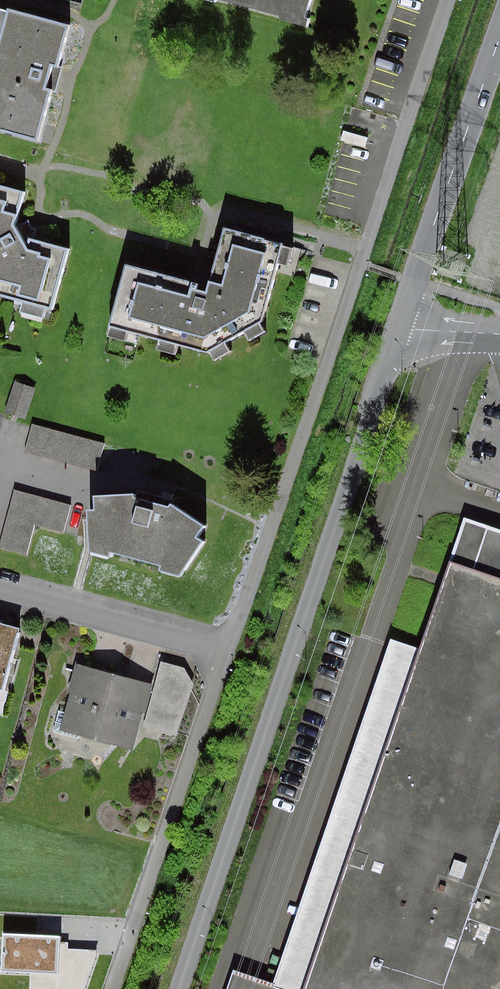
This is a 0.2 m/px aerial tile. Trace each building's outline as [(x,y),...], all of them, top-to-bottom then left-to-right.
[(315,21),(321,0),(234,0),(315,21)] [(7,10),(0,38),(0,131),(45,143),(74,27),(7,10)] [(0,185),(0,293),(58,306),(72,249),(34,242),(22,223),(29,193),(0,185)] [(215,288),(131,267),(110,337),(131,342),(133,334),(163,342),(160,351),(182,356),(184,347),(216,355),(218,363),(234,354),(233,345),(248,336),(252,344),(272,334),(268,322),(286,267),(291,269),(299,252),(229,233),(215,288)] [(42,388),(22,381),(12,409),(32,416),(42,388)] [(112,438),(40,419),(34,445),(105,464),(112,438)] [(76,499),(20,487),(7,543),(34,549),(40,522),(69,529),(76,499)] [(99,491),(100,504),(91,504),(93,553),(118,557),(120,550),(164,559),(165,567),(185,571),(211,538),(202,531),(209,522),(176,499),(173,502),(160,498),(159,504),(142,500),(143,488),(99,491)] [(479,523),(437,656),(403,645),(294,988),(499,988),(499,530),(479,523)] [(0,617),(0,685),(9,687),(28,625),(0,617)] [(79,658),(61,723),(138,744),(156,680),(79,658)] [(60,936),(2,933),(0,971),(58,974),(60,936)] [(232,988),(287,988),(237,973),(232,988)]
